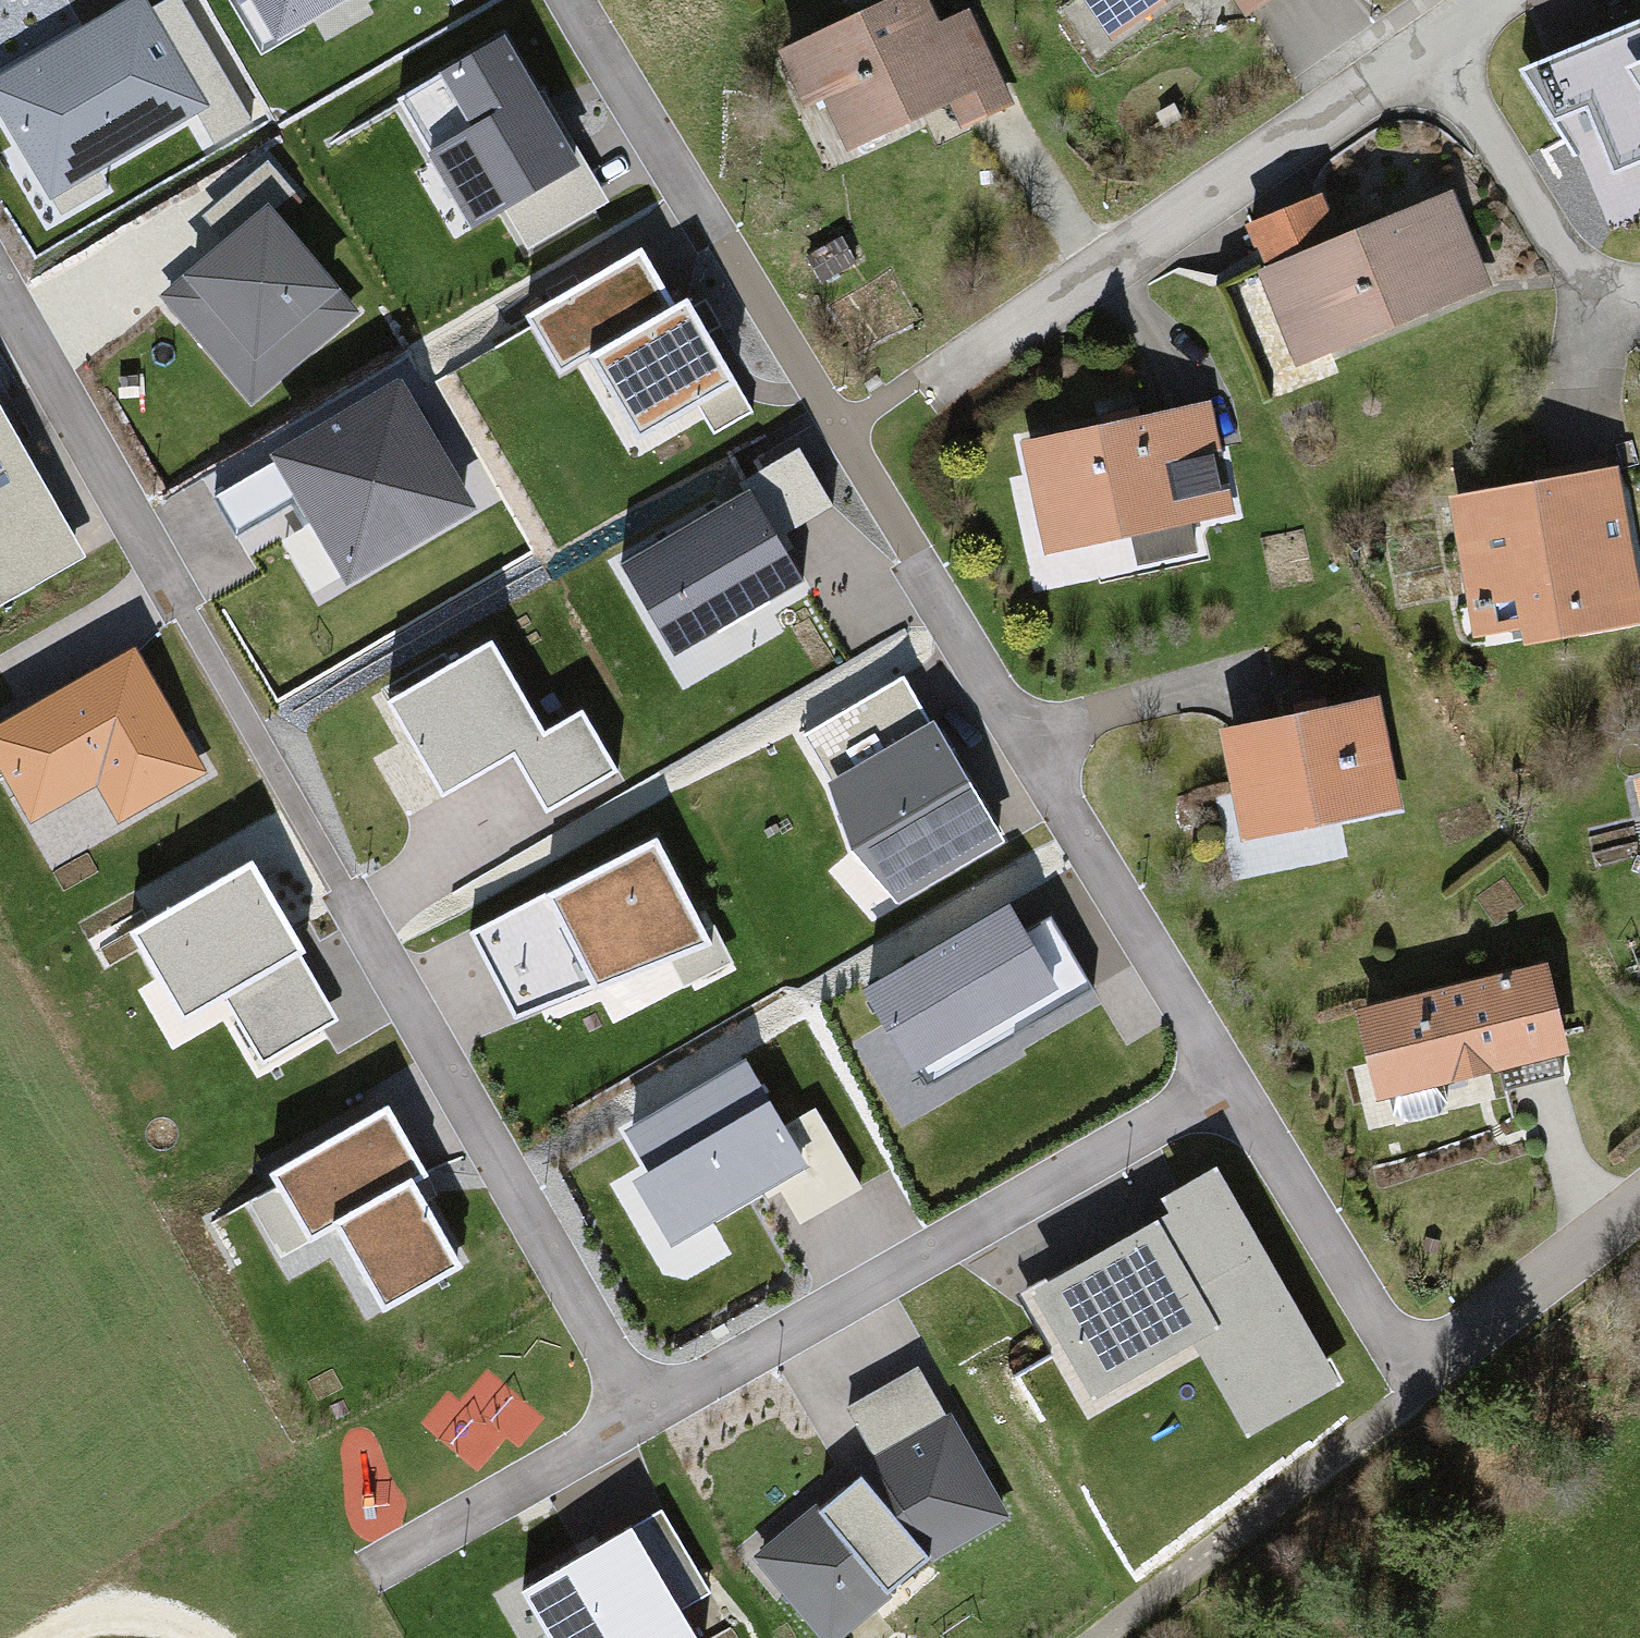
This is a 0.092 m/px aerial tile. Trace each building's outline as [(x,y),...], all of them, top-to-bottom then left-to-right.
[(0,70),(0,112),(49,202),(211,115),(148,0),(129,0),(0,70)] [(287,52),(374,0),(256,0),(287,52)] [(1110,59),(1204,0),(1073,0),(1110,59)] [(1246,28),(1288,0),(1227,0),(1246,28)] [(914,14),(785,74),(832,175),(999,98),(971,36),(933,54),(914,14)] [(1527,72),(1555,115),(1589,102),(1616,166),(1639,156),(1639,27),(1527,72)] [(503,41),(395,99),(464,228),(502,208),(513,230),(584,192),(503,41)] [(267,197),(154,289),(247,402),(360,309),(267,197)] [(1448,215),(1259,291),(1295,381),(1485,305),(1448,215)] [(649,256),(522,324),(552,378),(584,360),(632,449),(742,390),(693,298),(677,307),(649,256)] [(92,555),(0,377),(0,602),(92,555)] [(405,385),(277,456),(347,580),(475,509),(405,385)] [(1198,427),(1022,462),(1043,568),(1219,533),(1198,427)] [(752,489),(616,564),(677,673),(813,598),(752,489)] [(1617,492),(1454,515),(1475,663),(1638,640),(1617,492)] [(493,639),(380,694),(435,805),(516,765),(536,807),(613,769),(586,713),(540,735),(493,639)] [(0,723),(0,776),(28,823),(96,783),(123,827),(217,772),(139,641),(0,723)] [(899,680),(804,732),(894,896),(989,843),(899,680)] [(1378,725),(1223,751),(1241,856),(1395,830),(1378,725)] [(659,843),(473,934),(520,1016),(715,941),(659,843)] [(250,865),(115,941),(165,1030),(220,999),(261,1071),(341,1026),(250,865)] [(1012,907),(868,989),(920,1079),(1064,997),(1012,907)] [(1541,988),(1359,1028),(1379,1122),(1562,1082),(1541,988)] [(640,1130),(607,1148),(668,1259),(765,1206),(807,1284),(892,1238),(820,1105),(784,1124),(733,1032),(620,1093),(640,1130)] [(389,1109),(275,1174),(307,1231),(335,1215),(390,1312),(457,1274),(411,1192),(430,1181),(389,1109)] [(1235,1164),(1028,1281),(1101,1409),(1199,1353),(1247,1438),(1356,1376),(1235,1164)] [(746,1546),(809,1637),(830,1637),(938,1562),(1013,1517),(924,1364),(850,1399),(874,1454),(746,1546)] [(526,1595),(549,1637),(698,1637),(686,1617),(720,1598),(675,1515),(526,1595)]
